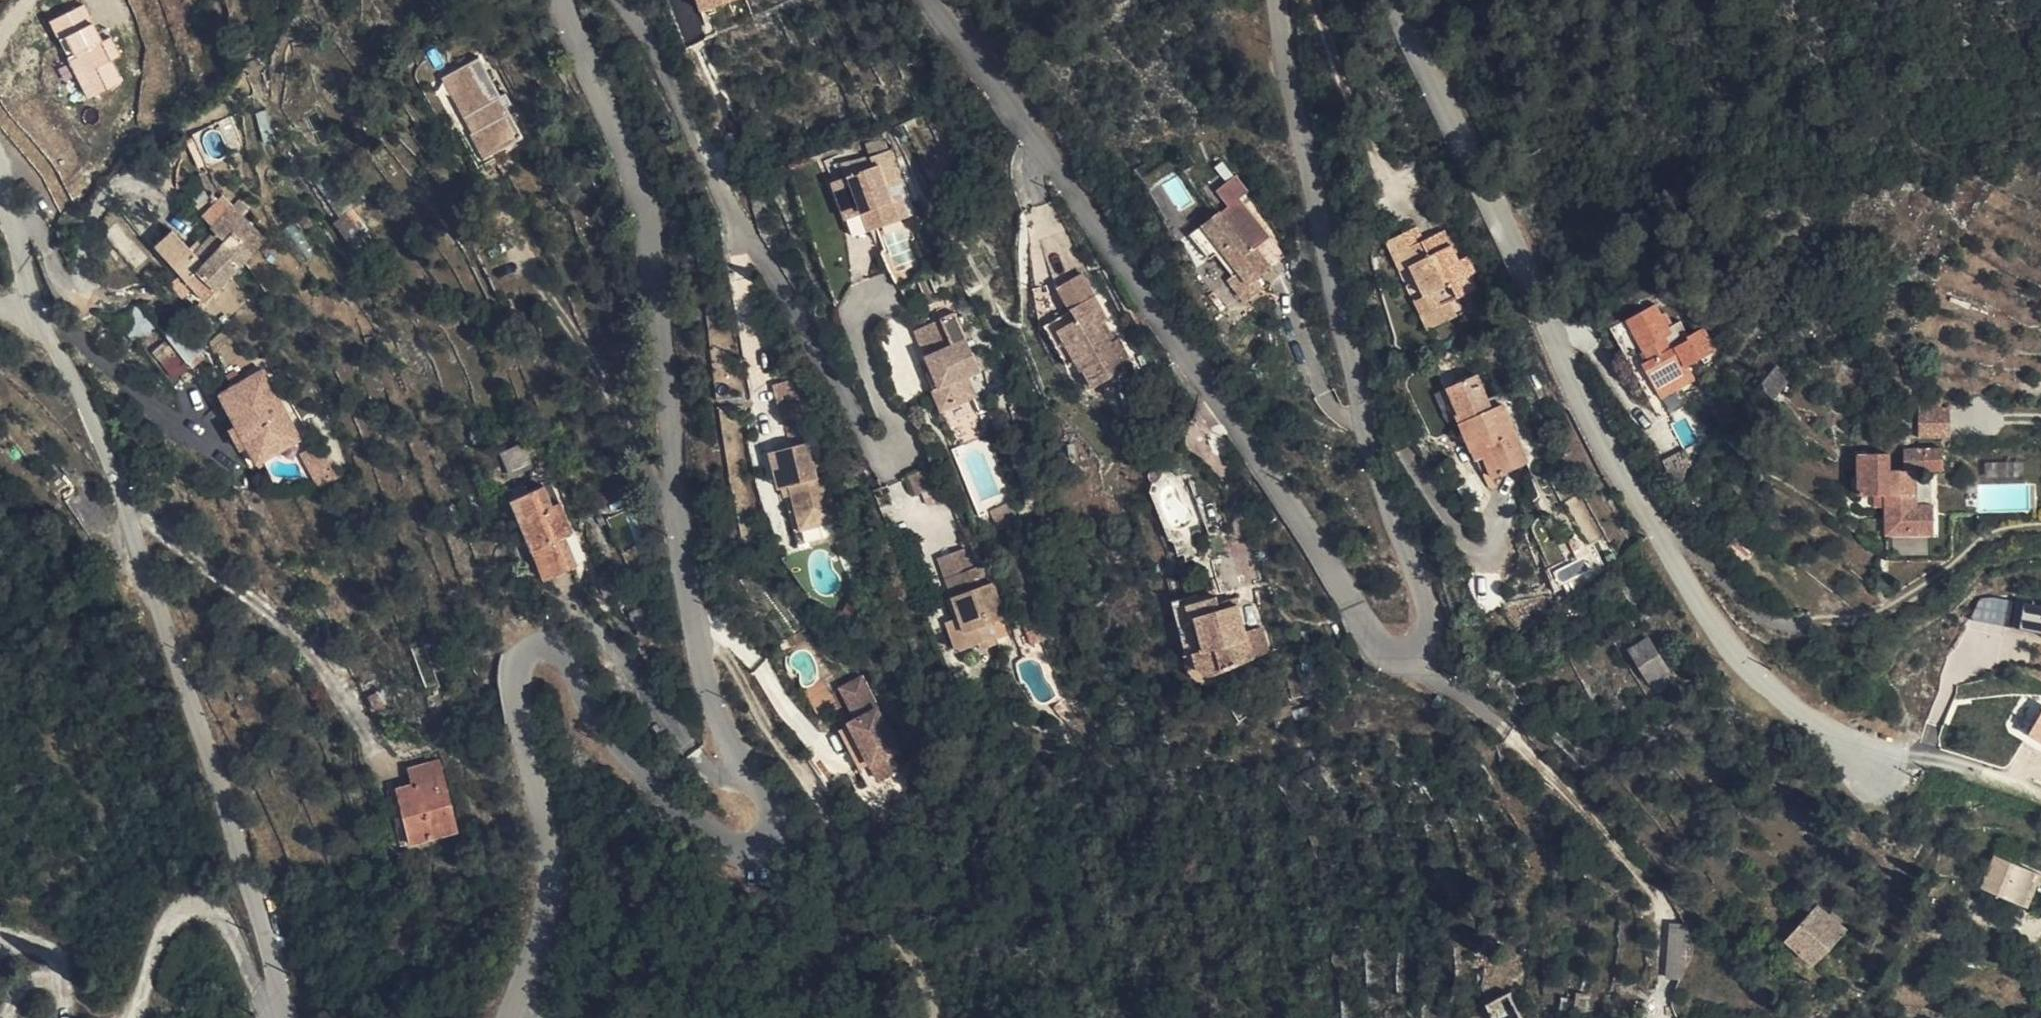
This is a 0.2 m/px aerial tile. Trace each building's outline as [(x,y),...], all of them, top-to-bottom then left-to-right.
[(698,13),(743,0),(694,0),(698,13)] [(49,27),(59,46),(65,43),(73,60),(67,63),(88,104),(121,87),(109,66),(118,61),(108,42),(99,46),(96,39),(82,11),(49,27)] [(108,42),(104,34),(96,39),(99,46),(108,42)] [(73,60),(65,43),(59,46),(67,63),(73,60)] [(88,104),(67,63),(54,70),(74,111),(88,104)] [(478,134),(468,138),(458,144),(473,176),(497,163),(493,157),(518,143),(479,64),(446,80),(466,118),(471,118),(478,134)] [(439,83),(468,138),(478,134),(471,118),(466,118),(446,80),(439,83)] [(860,227),(861,230),(878,226),(882,243),(907,236),(902,214),(890,218),(887,206),(905,202),(893,161),(867,169),(870,180),(838,189),(849,232),(860,227)] [(1244,302),(1268,291),(1266,280),(1279,274),(1272,253),(1289,247),(1275,208),(1248,217),(1245,210),(1209,221),(1218,250),(1230,246),(1237,270),(1233,273),(1244,302)] [(163,233),(146,252),(197,299),(253,239),(224,212),(202,236),(206,239),(189,258),(163,233)] [(878,226),(861,230),(866,247),(882,243),(878,226)] [(1404,235),(1380,248),(1423,316),(1443,304),(1475,282),(1470,270),(1473,269),(1464,250),(1451,254),(1434,229),(1410,243),(1404,235)] [(1423,316),(1380,248),(1368,255),(1416,337),(1429,329),(1423,316)] [(1093,304),(1080,280),(1059,293),(1072,316),(1093,304)] [(926,295),(922,282),(897,290),(900,303),(926,295)] [(1093,304),(1072,316),(1081,331),(1063,341),(1098,395),(1132,374),(1129,365),(1133,359),(1119,337),(1112,343),(1102,322),(1108,318),(1097,301),(1093,304)] [(1423,316),(1429,329),(1449,316),(1443,304),(1423,316)] [(1667,398),(1706,377),(1734,365),(1724,336),(1703,345),(1706,349),(1687,355),(1681,347),(1692,340),(1678,307),(1625,335),(1638,364),(1650,359),(1659,379),(1667,398)] [(135,347),(151,333),(129,309),(114,324),(135,347)] [(180,317),(158,335),(187,373),(210,352),(180,317)] [(935,391),(944,426),(970,419),(966,401),(963,384),(973,380),(968,360),(954,363),(948,337),(922,346),(935,391)] [(220,416),(172,356),(158,367),(206,427),(220,416)] [(260,374),(213,398),(229,428),(240,449),(250,468),(296,444),(260,374)] [(1711,392),(1706,377),(1667,398),(1672,408),(1711,392)] [(781,415),(800,412),(793,379),(774,383),(781,415)] [(963,384),(966,401),(979,397),(973,380),(963,384)] [(1444,400),(1471,465),(1483,461),(1494,490),(1529,475),(1505,417),(1492,420),(1480,383),(1444,400)] [(1803,398),(1790,387),(1774,407),(1778,411),(1781,407),(1790,414),(1803,398)] [(936,428),(944,426),(935,391),(925,393),(936,428)] [(1946,437),(1945,408),(1914,409),(1915,439),(1946,437)] [(222,432),(233,452),(240,449),(229,428),(222,432)] [(783,487),(793,529),(826,521),(816,479),(809,480),(800,441),(761,451),(771,487),(783,487)] [(507,472),(529,464),(522,444),(500,452),(507,472)] [(1874,498),(1886,497),(1887,510),(1889,564),(1951,561),(1951,555),(1949,516),(1931,517),(1931,506),(1913,507),(1911,472),(1939,471),(1938,448),(1921,449),(1903,450),(1904,471),(1887,472),(1886,456),(1857,457),(1859,498),(1874,498)] [(1483,461),(1471,465),(1486,501),(1498,499),(1494,490),(1483,461)] [(567,571),(556,542),(543,511),(535,489),(500,503),(522,556),(532,552),(544,581),(567,571)] [(1886,497),(1874,498),(1874,510),(1887,510),(1886,497)] [(543,511),(556,542),(565,540),(554,509),(543,511)] [(997,538),(1021,529),(1017,509),(993,518),(997,538)] [(1755,552),(1741,540),(1728,554),(1743,567),(1755,552)] [(945,574),(972,563),(966,548),(940,557),(945,574)] [(533,585),(544,581),(532,552),(522,556),(533,585)] [(979,584),(972,563),(945,574),(952,593),(942,597),(951,619),(943,623),(954,654),(991,641),(987,628),(1000,621),(988,580),(979,584)] [(1480,612),(1500,606),(1492,576),(1472,581),(1480,612)] [(1191,652),(1177,652),(1179,662),(1186,675),(1199,681),(1215,683),(1214,670),(1260,666),(1259,634),(1241,635),(1237,601),(1220,603),(1218,593),(1186,597),(1191,652)] [(1172,599),(1177,652),(1191,652),(1186,597),(1172,599)] [(2018,628),(2040,633),(2040,631),(2040,604),(2024,600),(2018,628)] [(1451,644),(1458,638),(1448,627),(1446,638),(1451,644)] [(1624,653),(1651,700),(1675,685),(1649,639),(1624,653)] [(851,685),(831,694),(846,725),(840,729),(867,786),(888,777),(885,771),(891,767),(851,685)] [(2025,735),(2040,745),(2040,711),(2025,735)] [(891,767),(885,771),(888,777),(894,773),(891,767)] [(409,793),(394,795),(404,849),(454,842),(440,768),(405,774),(409,793)] [(2040,904),(2040,885),(2005,867),(1990,899),(2033,920),(2040,904)] [(1842,937),(1817,910),(1785,940),(1814,971),(1842,937)] [(1661,976),(1680,980),(1689,927),(1670,924),(1661,976)] [(1492,1017),(1520,1017),(1508,994),(1485,1004),(1492,1017)]
